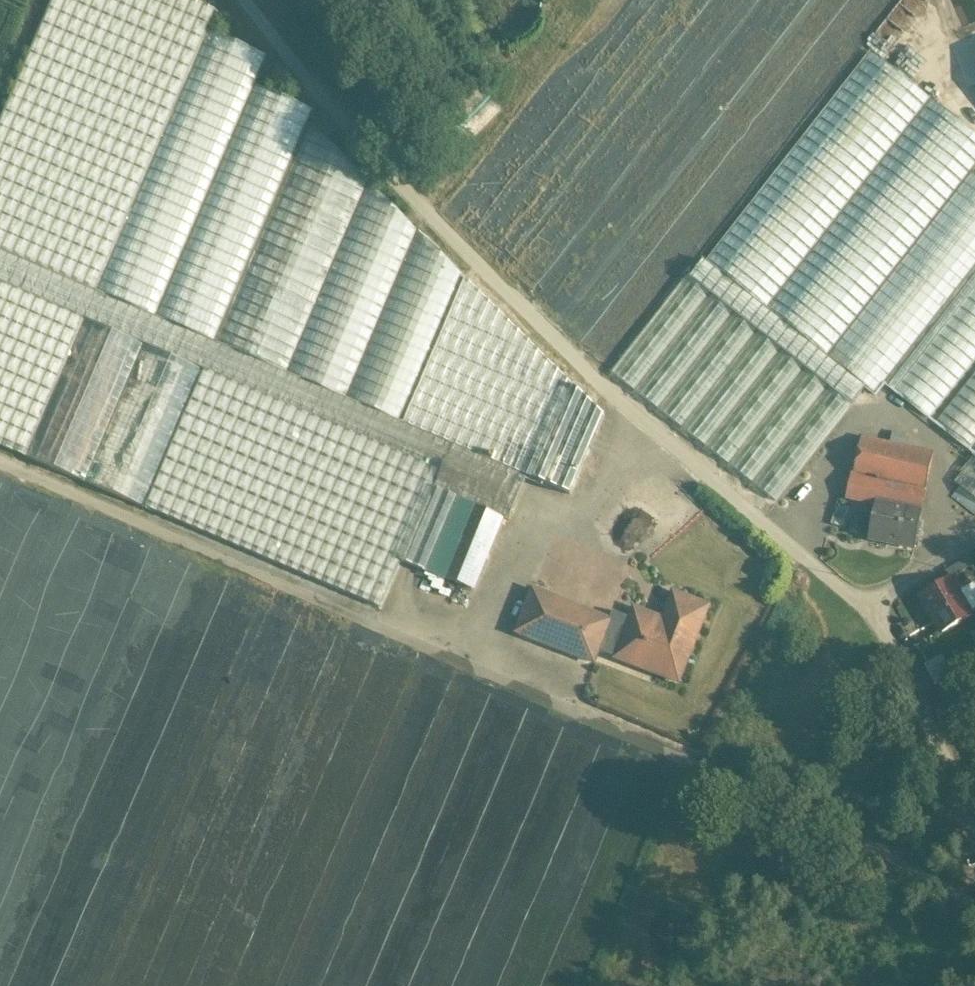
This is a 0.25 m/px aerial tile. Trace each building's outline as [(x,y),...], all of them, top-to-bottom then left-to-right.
[(0,123),(0,445),(25,456),(84,319),(96,291),(208,31),(216,11),(190,0),(53,0),(0,123)] [(931,15),(922,26),(939,41),(948,30),(931,15)] [(921,27),(915,34),(931,48),(937,42),(921,27)] [(208,31),(96,291),(216,343),(310,124),(315,111),(255,86),(268,57),(208,31)] [(870,53),(706,263),(766,310),(930,100),(870,53)] [(766,310),(827,358),(899,265),(972,173),(974,169),(974,135),(930,100),(766,310)] [(310,124),(216,343),(288,374),(369,183),(310,124)] [(972,173),(899,265),(947,303),(957,290),(974,267),(974,175),(972,173)] [(369,183),(288,374),(346,399),(418,232),(369,183)] [(418,232),(346,399),(405,424),(466,280),(418,232)] [(706,263),(704,261),(690,279),(780,350),(852,405),(865,387),(827,358),(766,310),(706,263)] [(947,303),(899,265),(827,358),(865,387),(875,395),(884,383),(947,303)] [(884,383),(930,419),(974,361),(974,267),(947,303),(884,383)] [(690,279),(686,276),(611,372),(705,446),(780,350),(690,279)] [(466,280),(405,424),(453,445),(506,320),(466,280)] [(216,343),(96,291),(84,319),(204,370),(216,343)] [(204,370),(84,319),(25,456),(145,508),(204,370)] [(506,320),(453,445),(494,462),(503,440),(540,353),(506,320)] [(288,374),(216,343),(204,370),(254,391),(302,412),(351,433),(399,454),(441,472),(434,488),(458,499),(475,506),(503,518),(509,521),(527,477),(494,462),(453,445),(405,424),(346,399),(288,374)] [(852,405),(780,350),(705,446),(776,502),(852,405)] [(540,353),(503,440),(545,458),(546,458),(576,388),(540,353)] [(204,370),(145,508),(195,529),(254,391),(204,370)] [(935,422),(971,451),(974,446),(974,372),(935,422)] [(254,391),(195,529),(244,550),(302,412),(254,391)] [(614,419),(580,391),(539,482),(579,500),(614,419)] [(302,412),(244,550),(292,571),(351,433),(302,412)] [(351,433),(292,571),(340,591),(399,454),(351,433)] [(933,454),(861,439),(853,478),(925,493),(933,454)] [(545,458),(503,440),(494,462),(527,477),(535,480),(545,458)] [(399,454),(340,591),(382,609),(402,563),(434,488),(441,472),(399,454)] [(954,482),(960,487),(952,497),(974,515),(974,456),(954,482)] [(925,493),(853,478),(848,499),(876,504),(869,541),(870,541),(870,539),(896,544),(895,546),(914,550),(922,510),(920,510),(923,495),(925,495),(925,493)] [(434,488),(402,563),(427,573),(427,572),(458,499),(434,488)] [(458,499),(427,572),(445,579),(475,506),(458,499)] [(475,506),(445,579),(471,590),(490,544),(492,545),(503,518),(475,506)] [(921,598),(942,633),(971,616),(970,615),(974,612),(974,588),(973,585),(965,589),(965,588),(958,593),(950,580),(921,598)] [(609,621),(533,591),(516,633),(594,663),(598,652),(610,621),(609,621)] [(662,620),(637,611),(633,613),(630,619),(612,612),(609,621),(610,621),(598,652),(675,682),(686,653),(690,654),(708,607),(673,593),(662,620)] [(946,660),(927,668),(935,687),(954,680),(946,660)]
